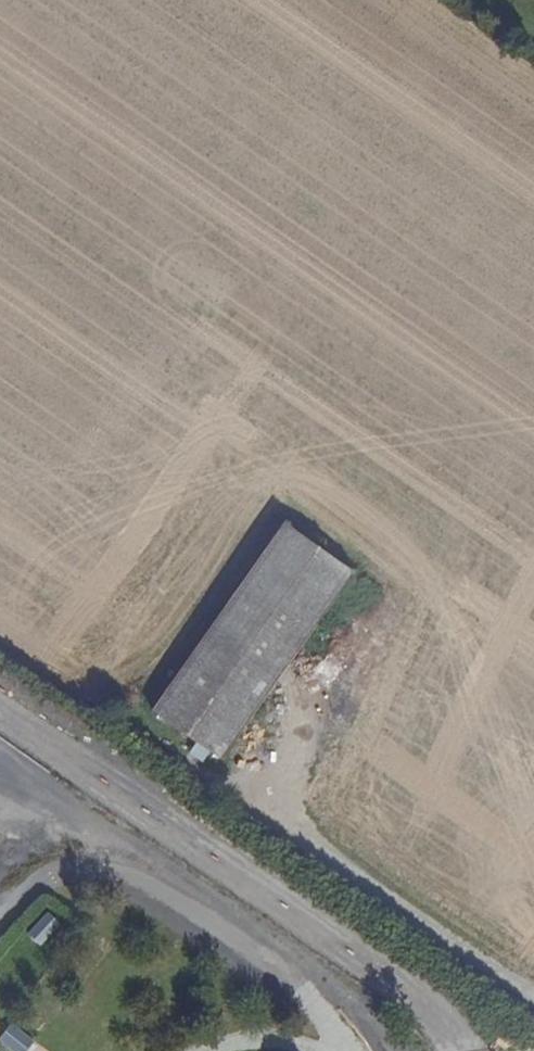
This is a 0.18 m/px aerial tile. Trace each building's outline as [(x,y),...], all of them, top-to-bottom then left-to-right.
[(358,575),(284,522),(150,709),(224,761),(358,575)]
